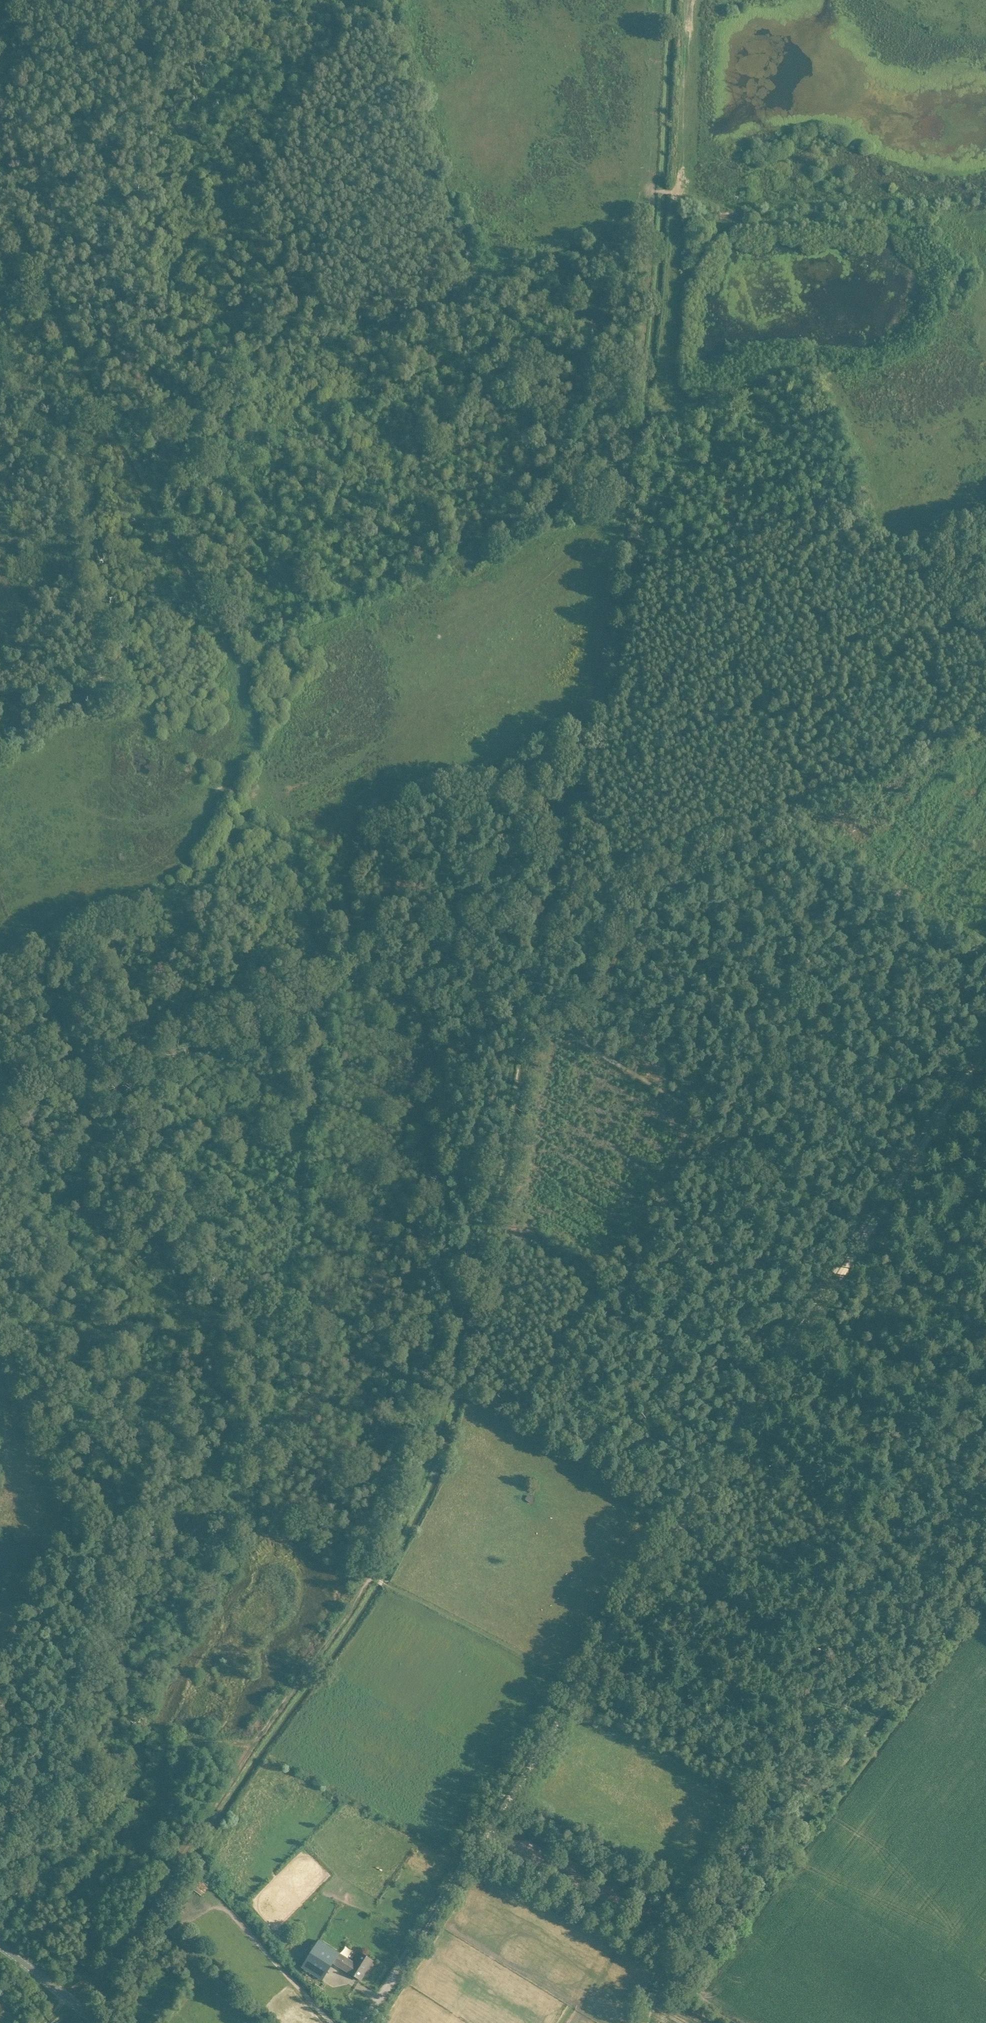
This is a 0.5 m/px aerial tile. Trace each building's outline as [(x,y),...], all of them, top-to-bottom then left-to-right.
[(165,1941),(179,1926),(174,1921),(160,1936),(165,1941)] [(374,1962),(366,1957),(361,1953),(354,1964),(339,1954),(319,1941),(302,1968),(322,1981),(333,1963),(348,1973),(360,1980),(366,1971),(368,1972),(374,1962)]
